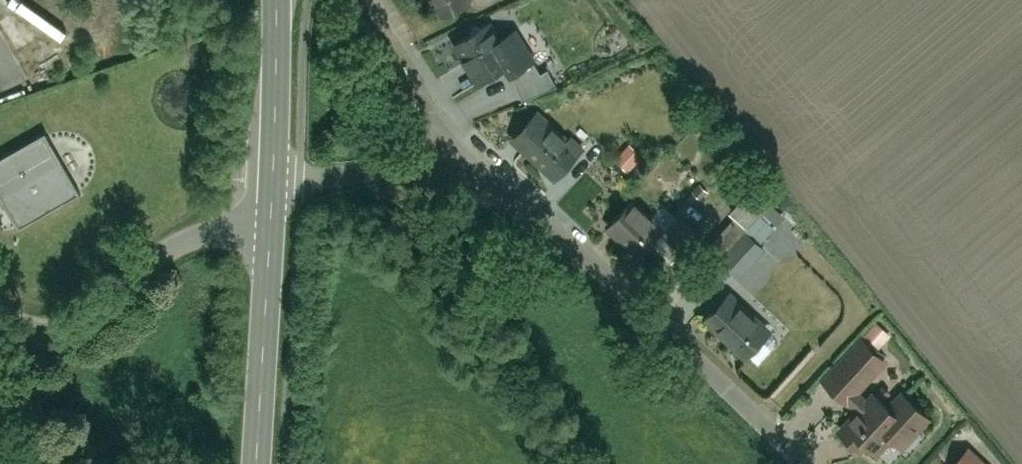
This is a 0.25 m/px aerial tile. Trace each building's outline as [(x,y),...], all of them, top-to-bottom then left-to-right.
[(442,21),(472,9),(468,0),(433,0),(442,21)] [(487,28),(459,46),(483,85),(507,70),(516,84),(540,69),(521,37),(500,50),(487,28)] [(540,115),(516,141),(559,181),(583,155),(540,115)] [(86,193),(49,130),(0,159),(0,193),(22,231),(86,193)] [(632,143),(615,159),(633,177),(650,160),(632,143)] [(759,185),(733,216),(750,229),(775,199),(759,185)] [(635,199),(612,230),(645,254),(668,223),(635,199)] [(677,227),(658,251),(679,268),(699,245),(677,227)] [(721,265),(741,284),(772,251),(752,232),(721,265)] [(94,275),(85,281),(87,284),(96,279),(94,275)] [(736,298),(712,325),(754,361),(778,334),(736,298)] [(867,336),(825,384),(853,408),(895,361),(867,336)] [(874,447),(884,458),(901,442),(909,450),(941,418),(918,395),(908,405),(888,385),(841,432),(865,456),(874,447)] [(957,463),(992,463),(973,446),(957,463)]
